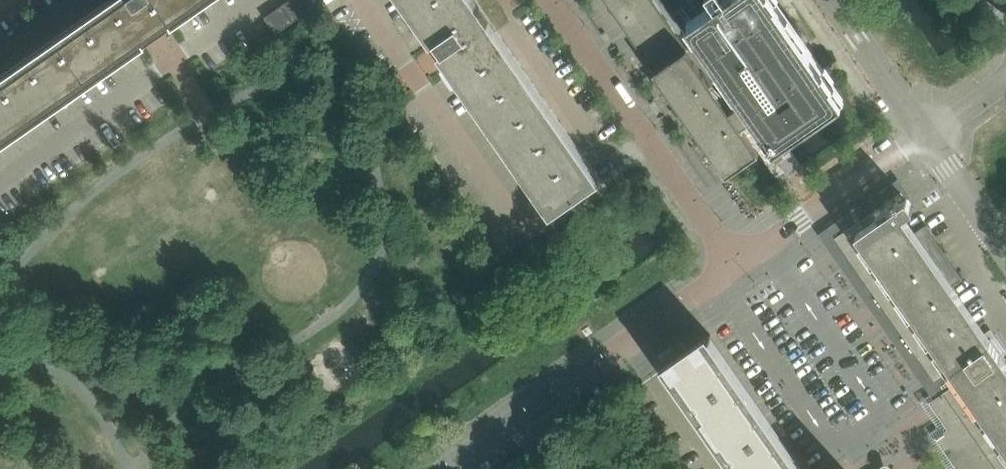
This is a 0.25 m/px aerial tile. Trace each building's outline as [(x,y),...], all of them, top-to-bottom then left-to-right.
[(0,76),(0,142),(157,32),(203,0),(110,0),(0,76)] [(312,0),(286,0),(267,13),(279,31),(316,6),(312,0)] [(552,213),(602,178),(477,0),(403,0),(552,213)] [(687,48),(654,0),(606,0),(726,174),(739,165),(759,152),(736,119),(748,110),(758,104),(778,133),(833,95),(845,86),(785,0),(689,0),(695,8),(711,31),(687,48)] [(835,236),(944,392),(930,402),(948,428),(944,450),(958,468),(1005,468),(1005,370),(949,288),(954,284),(963,278),(925,223),(916,230),(911,233),(899,217),(913,206),(901,190),(876,208),(835,236)] [(707,339),(713,334),(712,333),(663,367),(664,368),(670,364),(743,468),(797,468),(707,339)]
